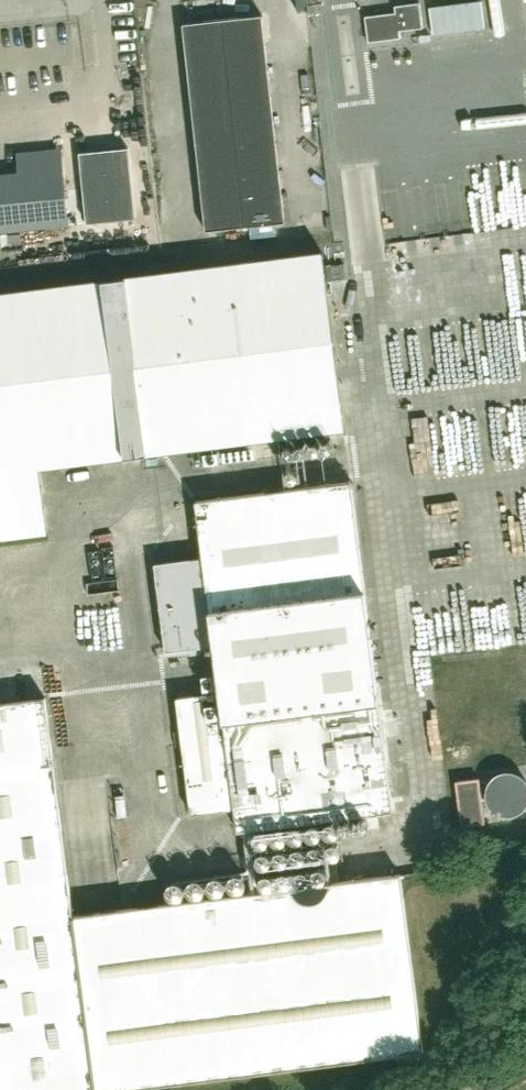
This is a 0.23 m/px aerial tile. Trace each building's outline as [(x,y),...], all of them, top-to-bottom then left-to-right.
[(429,7),(433,34),(485,27),(482,0),(429,7)] [(406,30),(423,28),(420,3),(406,5),(395,6),(396,13),(365,17),(368,42),(399,38),(398,31),(406,30)] [(285,222),(262,15),(183,24),(206,227),(206,231),(285,222)] [(69,225),(61,148),(17,152),(18,172),(0,174),(0,232),(69,225)] [(345,428),(322,250),(0,292),(0,538),(47,532),(38,467),(345,428)] [(393,810),(351,480),(196,500),(203,558),(154,564),(165,652),(214,645),(220,690),(176,696),(191,813),(235,808),(238,830),(393,810)] [(424,1050),(401,873),(73,915),(45,697),(0,702),(0,1089),(113,1089),(424,1050)] [(456,781),(462,826),(485,823),(479,778),(456,781)]
